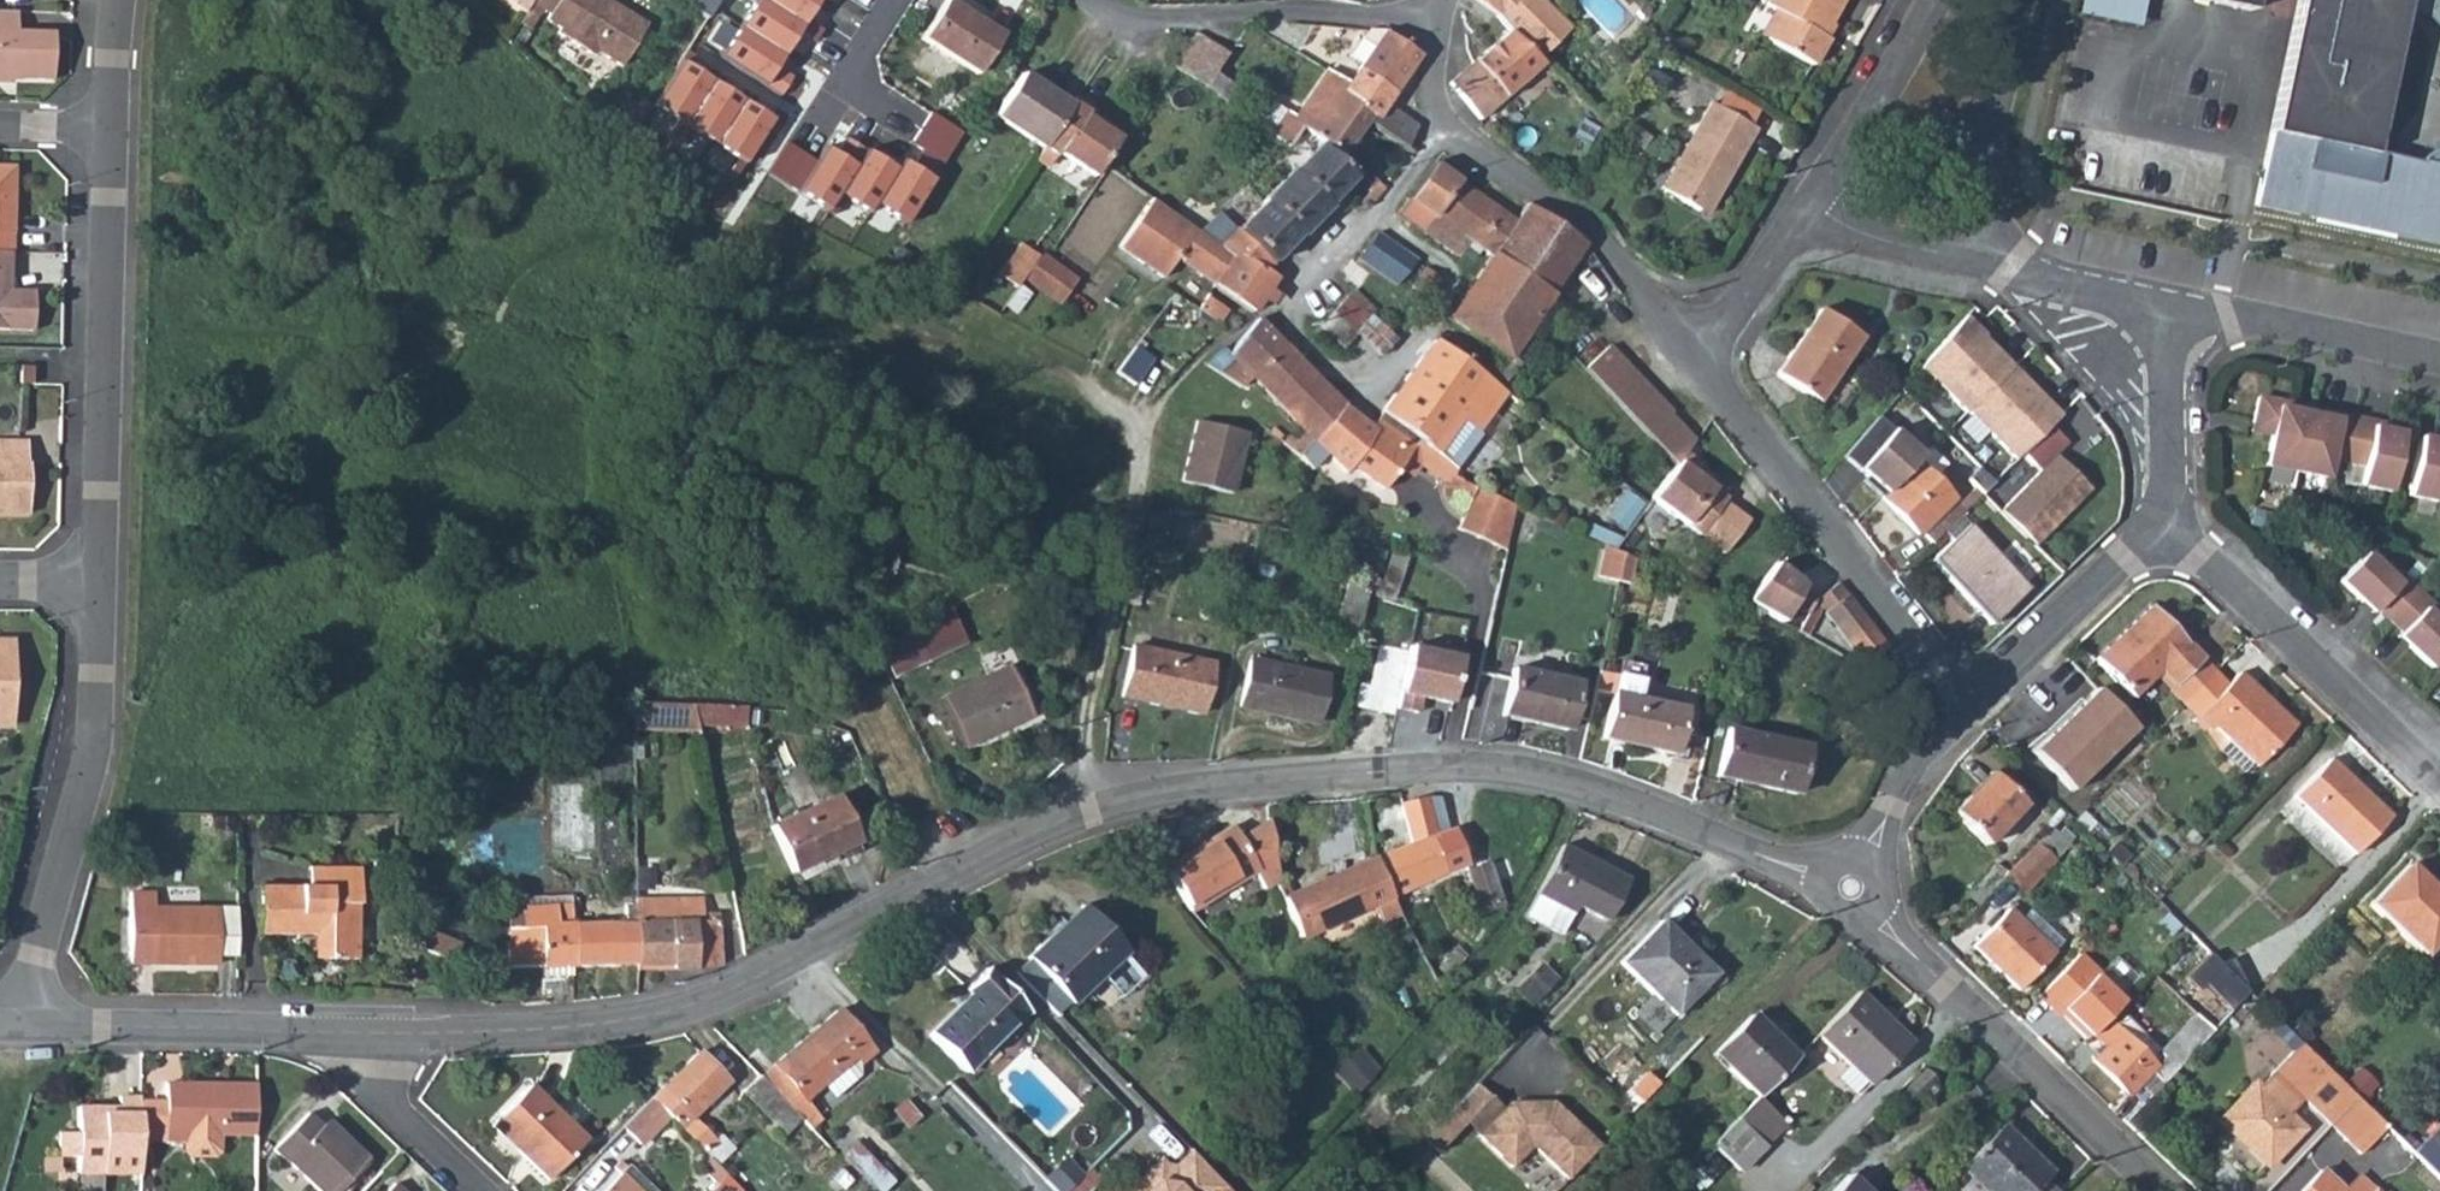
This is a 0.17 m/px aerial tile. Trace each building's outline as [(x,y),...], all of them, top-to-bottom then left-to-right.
[(523,16),(530,5),(533,0),(499,0),(523,16)] [(530,5),(548,17),(544,23),(558,31),(555,36),(590,58),(593,53),(620,70),(646,28),(602,0),(533,0),(530,5)] [(706,23),(717,6),(708,0),(689,0),(683,9),(706,23)] [(1496,17),(1509,32),(1538,61),(1570,30),(1540,0),(1520,0),(1517,3),(1513,0),(1475,0),(1496,17)] [(1767,41),(1812,66),(1826,40),(1822,38),(1843,0),(1769,0),(1765,6),(1772,10),(1781,15),(1767,41)] [(2080,15),(2143,29),(2149,0),(2083,0),(2080,15)] [(2249,10),(2251,0),(2203,0),(2249,10)] [(2269,132),(2371,153),(2401,10),(2403,0),(2297,0),(2269,132)] [(2401,10),(2424,17),(2439,34),(2439,0),(2403,0),(2401,10)] [(945,2),(921,41),(976,75),(1000,37),(945,2)] [(0,9),(0,76),(47,78),(48,31),(12,30),(13,10),(0,9)] [(1772,10),(1758,35),(1767,41),(1781,15),(1772,10)] [(1368,48),(1355,70),(1391,93),(1414,56),(1382,33),(1366,31),(1359,42),(1368,48)] [(1470,65),(1447,83),(1479,121),(1543,65),(1538,61),(1509,32),(1470,65)] [(1212,73),(1219,63),(1225,55),(1194,34),(1176,61),(1171,70),(1200,89),(1212,73)] [(1352,73),(1345,83),(1339,94),(1356,106),(1369,116),(1364,123),(1380,133),(1402,148),(1415,129),(1415,128),(1382,107),(1391,93),(1355,70),(1352,73)] [(1259,95),(1243,119),(1285,148),(1299,129),(1320,143),(1356,170),(1364,157),(1350,146),(1349,144),(1364,123),(1369,116),(1356,106),(1339,94),(1345,83),(1325,71),(1302,104),(1293,118),(1259,95)] [(1212,73),(1200,89),(1224,106),(1236,90),(1212,73)] [(992,118),(1041,149),(1042,148),(1068,106),(1020,76),(992,118)] [(1068,106),(1042,148),(1041,149),(1053,157),(1055,153),(1091,177),(1117,139),(1097,125),(1083,117),(1087,111),(1089,108),(1074,97),(1068,106)] [(1660,188),(1698,211),(1716,180),(1723,185),(1755,130),(1710,104),(1660,188)] [(1087,111),(1083,117),(1097,125),(1100,120),(1087,111)] [(2269,132),(2254,206),(2439,245),(2439,148),(2432,151),(2422,157),(2416,162),(2371,153),(2269,132)] [(1380,133),(1368,150),(1398,168),(1409,153),(1402,148),(1380,133)] [(1288,172),(1259,201),(1261,204),(1295,236),(1297,238),(1326,209),(1326,206),(1359,172),(1356,170),(1320,143),(1291,173),(1288,172)] [(1053,157),(1041,149),(1033,160),(1046,169),(1053,157)] [(1431,165),(1396,215),(1419,232),(1430,216),(1455,182),(1431,165)] [(769,195),(800,213),(809,198),(778,179),(769,195)] [(1716,180),(1698,211),(1704,214),(1723,185),(1716,180)] [(1359,203),(1365,208),(1384,189),(1373,181),(1358,197),(1359,203)] [(1455,182),(1430,216),(1465,241),(1489,258),(1491,255),(1548,295),(1583,245),(1525,204),(1513,222),(1455,182)] [(1216,282),(1233,259),(1196,234),(1150,201),(1117,248),(1162,278),(1174,261),(1178,256),(1216,282)] [(1216,214),(1196,234),(1233,259),(1237,254),(1261,270),(1280,250),(1295,236),(1261,204),(1234,231),(1216,214)] [(1430,216),(1419,232),(1454,257),(1465,241),(1430,216)] [(1375,236),(1358,261),(1393,286),(1413,261),(1375,236)] [(992,283),(1010,295),(1018,285),(1032,263),(1013,250),(992,283)] [(1237,254),(1233,259),(1216,282),(1213,288),(1212,290),(1218,294),(1249,315),(1255,306),(1261,309),(1275,295),(1266,289),(1273,278),(1261,270),(1237,254)] [(1504,294),(1473,339),(1502,358),(1505,360),(1512,350),(1546,301),(1548,295),(1491,255),(1489,258),(1477,274),(1504,294)] [(1178,256),(1174,261),(1213,288),(1216,282),(1178,256)] [(1032,263),(1018,285),(1048,306),(1064,282),(1034,261),(1032,263)] [(1423,269),(1409,290),(1424,300),(1438,279),(1423,269)] [(1477,274),(1446,320),(1473,339),(1504,294),(1477,274)] [(26,330),(25,290),(0,290),(0,329),(26,330)] [(1199,291),(1188,306),(1196,313),(1206,297),(1199,291)] [(1343,300),(1331,312),(1354,333),(1378,357),(1391,341),(1366,319),(1365,319),(1343,300)] [(1558,303),(1550,315),(1564,327),(1571,315),(1558,303)] [(1819,310),(1776,376),(1815,402),(1860,337),(1819,310)] [(1354,333),(1331,312),(1318,327),(1340,348),(1354,333)] [(1965,316),(1919,368),(1968,410),(1969,409),(2016,363),(1993,344),(1991,346),(1986,342),(1986,338),(1984,336),(1986,334),(1965,316)] [(1219,350),(1203,366),(1239,389),(1251,377),(1281,346),(1257,321),(1227,355),(1219,350)] [(1433,341),(1379,413),(1420,444),(1432,454),(1457,420),(1472,399),(1485,381),(1433,341)] [(1281,346),(1251,377),(1302,429),(1292,441),(1287,437),(1279,445),(1297,460),(1327,426),(1342,406),(1281,346)] [(1607,348),(1582,369),(1627,417),(1673,466),(1684,453),(1693,441),(1669,418),(1671,415),(1607,348)] [(1502,358),(1491,373),(1500,379),(1504,373),(1511,378),(1520,365),(1515,361),(1519,355),(1512,350),(1505,360),(1502,358)] [(1114,374),(1122,380),(1133,386),(1142,374),(1124,362),(1114,374)] [(2016,363),(1969,409),(2015,461),(2024,453),(2025,451),(2036,440),(2050,426),(2061,415),(2048,400),(2046,402),(2028,383),(2031,381),(2016,363)] [(13,364),(12,382),(24,382),(24,364),(13,364)] [(1502,394),(1485,381),(1472,399),(1490,411),(1502,394)] [(1490,411),(1472,399),(1457,420),(1474,433),(1490,411)] [(2261,399),(2256,425),(2267,427),(2264,437),(2274,439),(2268,470),(2326,482),(2330,462),(2347,465),(2365,469),(2361,489),(2391,495),(2402,437),(2385,433),(2371,430),(2372,424),(2339,417),(2338,423),(2325,420),(2309,417),(2310,410),(2261,399)] [(1327,426),(1297,460),(1311,472),(1324,458),(1343,473),(1349,466),(1382,490),(1397,471),(1402,475),(1412,475),(1420,466),(1420,463),(1419,454),(1414,451),(1420,444),(1379,413),(1372,430),(1345,409),(1342,406),(1327,426)] [(2326,414),(2325,420),(2338,423),(2339,417),(2326,414)] [(1876,417),(1843,456),(1865,477),(1861,482),(1880,498),(1922,456),(1876,417)] [(1196,422),(1181,483),(1229,493),(1244,433),(1196,422)] [(2372,424),(2371,430),(2385,433),(2385,427),(2372,424)] [(2256,425),(2254,434),(2264,437),(2267,427),(2256,425)] [(2068,443),(2050,426),(2036,440),(2025,451),(2024,453),(2041,471),(1999,512),(2033,546),(2090,489),(2055,455),(2068,443)] [(1272,430),(1267,435),(1276,443),(1280,438),(1272,430)] [(2436,444),(2420,440),(2408,498),(2437,505),(2439,489),(2439,445),(2436,444)] [(20,513),(21,465),(19,464),(18,442),(0,441),(0,513),(20,513)] [(1432,454),(1420,444),(1414,451),(1419,454),(1420,463),(1436,475),(1446,481),(1449,477),(1454,470),(1432,454)] [(1922,536),(1930,546),(1974,502),(1967,495),(1959,503),(1934,478),(1946,466),(1929,449),(1922,456),(1880,498),(1919,538),(1922,536)] [(1673,466),(1649,500),(1697,535),(1721,503),(1725,498),(1707,484),(1694,474),(1697,470),(1700,466),(1684,453),(1673,466)] [(1697,470),(1694,474),(1707,484),(1711,480),(1697,470)] [(1977,470),(1966,480),(1974,488),(1981,495),(1992,484),(1977,470)] [(1449,477),(1446,481),(1444,487),(1445,497),(1447,503),(1451,509),(1455,514),(1461,516),(1468,518),(1474,489),(1458,482),(1449,477)] [(1974,488),(1967,495),(1974,502),(1981,495),(1974,488)] [(1468,518),(1464,537),(1505,547),(1514,506),(1474,489),(1468,518)] [(1745,521),(1721,503),(1697,535),(1722,552),(1745,521)] [(1930,561),(1949,582),(1953,577),(1960,584),(1955,589),(1989,625),(2027,590),(1968,527),(1930,561)] [(1635,560),(1624,555),(1618,582),(1630,585),(1635,560)] [(2361,605),(2366,601),(2374,609),(2387,621),(2400,632),(2409,641),(2405,647),(2429,669),(2439,657),(2439,628),(2435,623),(2439,618),(2439,616),(2388,567),(2382,573),(2364,555),(2337,583),(2361,605)] [(1775,560),(1745,603),(1759,611),(1780,621),(1802,580),(1775,560)] [(1953,577),(1949,582),(1955,589),(1960,584),(1953,577)] [(1345,585),(1338,615),(1358,619),(1364,588),(1345,585)] [(1885,647),(1846,596),(1822,614),(1862,665),(1885,647)] [(2366,601),(2361,605),(2369,613),(2374,609),(2366,601)] [(2132,698),(2154,678),(2160,674),(2173,687),(2200,659),(2150,608),(2096,659),(2132,698)] [(948,609),(878,645),(894,678),(965,644),(948,609)] [(2400,632),(2396,638),(2405,647),(2409,641),(2400,632)] [(10,727),(11,643),(0,642),(0,727),(10,727)] [(1131,646),(1119,697),(1198,713),(1208,664),(1131,646)] [(1458,658),(1409,647),(1396,710),(1416,714),(1420,698),(1448,704),(1458,658)] [(2160,674),(2154,678),(2182,705),(2213,672),(2200,659),(2173,687),(2160,674)] [(1248,660),(1237,707),(1313,723),(1324,676),(1248,660)] [(1008,668),(942,699),(963,747),(1030,714),(1008,668)] [(1509,668),(1499,714),(1566,730),(1576,683),(1509,668)] [(1593,690),(1611,693),(1602,738),(1673,752),(1681,708),(1635,699),(1639,680),(1597,672),(1593,690)] [(2213,672),(2182,705),(2195,718),(2227,685),(2213,672)] [(2227,685),(2195,718),(2209,732),(2212,728),(2227,741),(2219,752),(2241,774),(2251,764),(2255,767),(2293,726),(2238,674),(2227,685)] [(2097,687),(2033,747),(2070,786),(2134,726),(2097,687)] [(674,705),(632,703),(632,713),(632,727),(673,729),(674,705)] [(693,706),(674,705),(673,729),(697,730),(696,726),(693,711),(693,706)] [(731,708),(693,706),(693,711),(696,726),(731,728),(731,708)] [(745,709),(731,708),(731,728),(744,728),(745,709)] [(1725,728),(1714,775),(1795,793),(1806,746),(1725,728)] [(2294,796),(2355,855),(2390,817),(2329,759),(2294,796)] [(1989,773),(1963,799),(1968,802),(1992,776),(1989,773)] [(1968,802),(1963,799),(1950,813),(1987,846),(2023,807),(1992,776),(1968,802)] [(836,798),(770,830),(790,874),(857,843),(836,798)] [(1411,843),(1373,858),(1390,898),(1467,864),(1454,831),(1447,833),(1438,799),(1425,798),(1400,805),(1411,843)] [(215,821),(214,832),(233,832),(232,820),(215,821)] [(1228,828),(1162,867),(1189,912),(1253,873),(1263,890),(1275,882),(1279,880),(1267,822),(1235,840),(1228,828)] [(2008,876),(2007,877),(2024,893),(2068,846),(2052,829),(2015,869),(2008,876)] [(1560,846),(1526,915),(1562,932),(1575,907),(1605,921),(1621,888),(1607,881),(1612,871),(1560,846)] [(1373,858),(1283,899),(1300,938),(1311,934),(1390,898),(1373,858)] [(2008,861),(2000,868),(2008,876),(2015,869),(2008,861)] [(1489,864),(1467,872),(1480,913),(1503,905),(1489,864)] [(2368,906),(2421,956),(2439,936),(2439,898),(2407,866),(2368,906)] [(260,935),(297,935),(312,936),(313,960),(356,959),(356,904),(359,904),(359,867),(309,867),(309,887),(260,888),(260,935)] [(1612,871),(1607,881),(1621,888),(1626,879),(1612,871)] [(129,893),(128,949),(153,949),(154,964),(218,964),(218,949),(236,949),(236,909),(165,909),(154,908),(154,893),(129,893)] [(1965,896),(1958,904),(1970,916),(1977,908),(1965,896)] [(518,897),(518,908),(555,908),(556,924),(571,924),(570,897),(518,897)] [(686,902),(635,903),(635,907),(636,967),(671,966),(671,972),(720,968),(719,922),(695,922),(695,913),(688,913),(686,902)] [(625,923),(571,924),(572,968),(636,967),(635,907),(626,907),(625,923)] [(518,908),(508,908),(508,969),(540,968),(572,968),(571,924),(556,924),(555,908),(518,908)] [(1069,1000),(1071,1002),(1124,951),(1085,910),(1050,942),(1046,937),(1026,957),(1028,958),(1069,1000)] [(2008,911),(1973,948),(2016,991),(2053,953),(2052,951),(2061,941),(2029,910),(2019,920),(2008,911)] [(1661,923),(1621,964),(1674,1014),(1709,977),(1689,958),(1693,953),(1673,935),(1661,923)] [(312,936),(297,935),(297,960),(313,960),(312,936)] [(426,953),(454,962),(460,944),(432,935),(426,953)] [(128,949),(128,964),(154,964),(153,949),(128,949)] [(1693,953),(1689,958),(1709,977),(1713,973),(1693,953)] [(2123,1000),(2076,955),(2036,997),(2051,1011),(2053,1009),(2085,1039),(2123,1000)] [(1028,958),(1013,972),(1039,999),(1055,1014),(1069,1000),(1028,958)] [(1543,966),(1524,986),(1539,1000),(1558,980),(1543,966)] [(572,968),(540,968),(540,977),(572,976),(572,968)] [(968,995),(928,1034),(965,1073),(1026,1012),(984,971),(964,990),(968,995)] [(2149,1072),(2161,1083),(2246,994),(2229,977),(2160,1050),(2124,1017),(2114,1026),(2106,1019),(2091,1034),(2104,1048),(2092,1061),(2128,1094),(2149,1072)] [(1857,992),(1816,1034),(1870,1084),(1909,1044),(1886,1024),(1888,1021),(1857,992)] [(819,1119),(802,1100),(820,1085),(853,1058),(858,1064),(872,1052),(837,1010),(772,1065),(774,1067),(760,1079),(799,1119),(808,1128),(819,1119)] [(1749,1017),(1712,1056),(1757,1097),(1794,1058),(1749,1017)] [(2298,1043),(2273,1071),(2330,1126),(2356,1098),(2334,1077),(2298,1043)] [(1354,1097),(1377,1070),(1358,1049),(1332,1073),(1354,1097)] [(697,1053),(651,1098),(670,1116),(711,1157),(717,1165),(733,1150),(719,1135),(714,1139),(692,1117),(726,1083),(697,1053)] [(853,1058),(820,1085),(832,1099),(859,1075),(859,1065),(858,1064),(853,1058)] [(760,1079),(758,1076),(742,1092),(783,1135),(799,1119),(760,1079)] [(165,1110),(164,1140),(186,1140),(186,1134),(220,1134),(255,1134),(255,1085),(165,1084),(165,1110)] [(2288,1115),(2279,1107),(2255,1084),(2219,1123),(2267,1167),(2303,1129),(2288,1115)] [(528,1086),(491,1126),(548,1180),(585,1139),(528,1086)] [(1501,1112),(1474,1086),(1449,1113),(1463,1126),(1476,1139),(1501,1112)] [(77,1173),(140,1174),(140,1140),(141,1109),(141,1097),(122,1096),(121,1115),(104,1115),(104,1107),(78,1107),(78,1133),(60,1133),(60,1156),(77,1157),(77,1173)] [(1757,1097),(1736,1119),(1738,1120),(1763,1144),(1784,1123),(1757,1097)] [(651,1098),(623,1127),(642,1145),(670,1116),(651,1098)] [(2288,1098),(2279,1107),(2288,1115),(2296,1106),(2288,1098)] [(2360,1154),(2385,1127),(2356,1098),(2330,1126),(2360,1154)] [(1533,1151),(1566,1183),(1595,1152),(1598,1149),(1551,1104),(1536,1105),(1536,1108),(1527,1108),(1526,1105),(1507,1106),(1501,1112),(1476,1139),(1510,1170),(1528,1151),(1533,1151)] [(141,1109),(140,1140),(164,1140),(165,1110),(141,1109)] [(321,1125),(320,1125),(306,1113),(272,1149),(287,1162),(289,1161),(321,1190),(335,1190),(367,1157),(333,1126),(329,1132),(321,1125)] [(1423,1141),(1421,1143),(1434,1155),(1463,1126),(1449,1113),(1423,1141)] [(326,1119),(321,1125),(329,1132),(333,1126),(326,1119)] [(1738,1120),(1721,1138),(1746,1162),(1763,1144),(1738,1120)] [(2412,1152),(2427,1166),(2439,1152),(2439,1122),(2412,1152)] [(1961,1168),(1970,1177),(1958,1190),(1959,1190),(2032,1190),(2050,1172),(2035,1158),(2031,1160),(2011,1142),(2015,1138),(2001,1126),(1961,1168)] [(1414,1132),(1401,1145),(1411,1153),(1421,1143),(1423,1141),(1414,1132)] [(220,1134),(186,1134),(186,1140),(186,1149),(191,1155),(214,1155),(219,1149),(220,1134)] [(841,1155),(877,1190),(881,1190),(891,1181),(853,1144),(841,1155)] [(1157,1158),(1152,1164),(1162,1174),(1174,1177),(1195,1157),(1188,1152),(1172,1167),(1163,1164),(1157,1158)] [(1062,1190),(1087,1190),(1097,1176),(1063,1153),(1045,1180),(1062,1190)] [(711,1157),(702,1168),(719,1183),(727,1175),(717,1165),(711,1157)] [(1223,1186),(1195,1157),(1174,1177),(1162,1174),(1152,1164),(1125,1190),(1218,1190),(1223,1186)] [(621,1173),(640,1190),(655,1190),(628,1166),(621,1173)] [(603,1190),(640,1190),(621,1173),(603,1190)] [(2321,1173),(2302,1190),(2341,1190),(2321,1173)] [(1831,1190),(1864,1190),(1847,1175),(1831,1190)] [(2357,1178),(2344,1190),(2371,1190),(2357,1178)] [(393,1183),(385,1190),(401,1190),(393,1183)]
